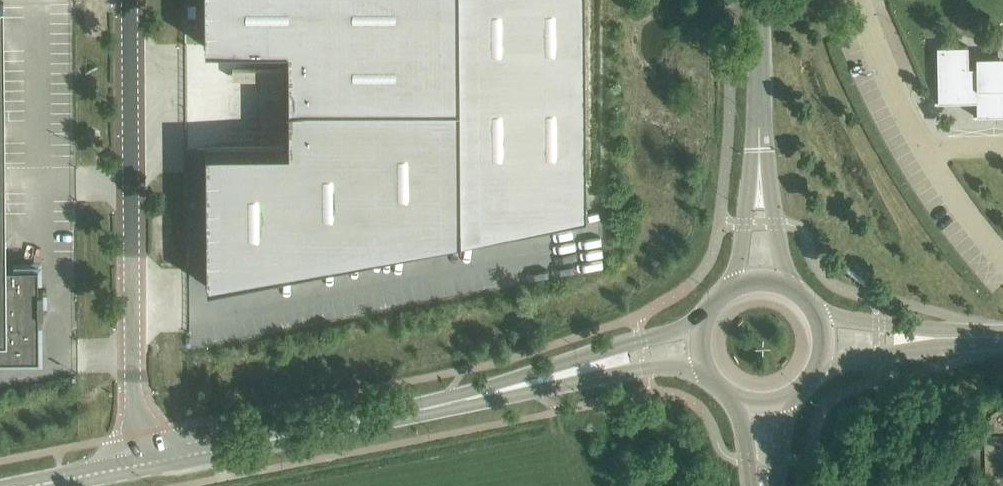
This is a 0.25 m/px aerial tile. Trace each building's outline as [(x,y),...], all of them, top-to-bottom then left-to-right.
[(204,286),(584,208),(584,0),(204,0),(204,46),(285,46),(285,148),(204,148),(204,286)] [(38,265),(7,266),(4,1),(0,2),(0,357),(39,357),(38,312),(43,312),(43,289),(38,290),(38,265)] [(938,99),(935,100),(935,102),(977,101),(977,113),(974,113),(974,115),(1002,114),(1002,66),(969,67),(968,45),(937,46),(938,99)]
